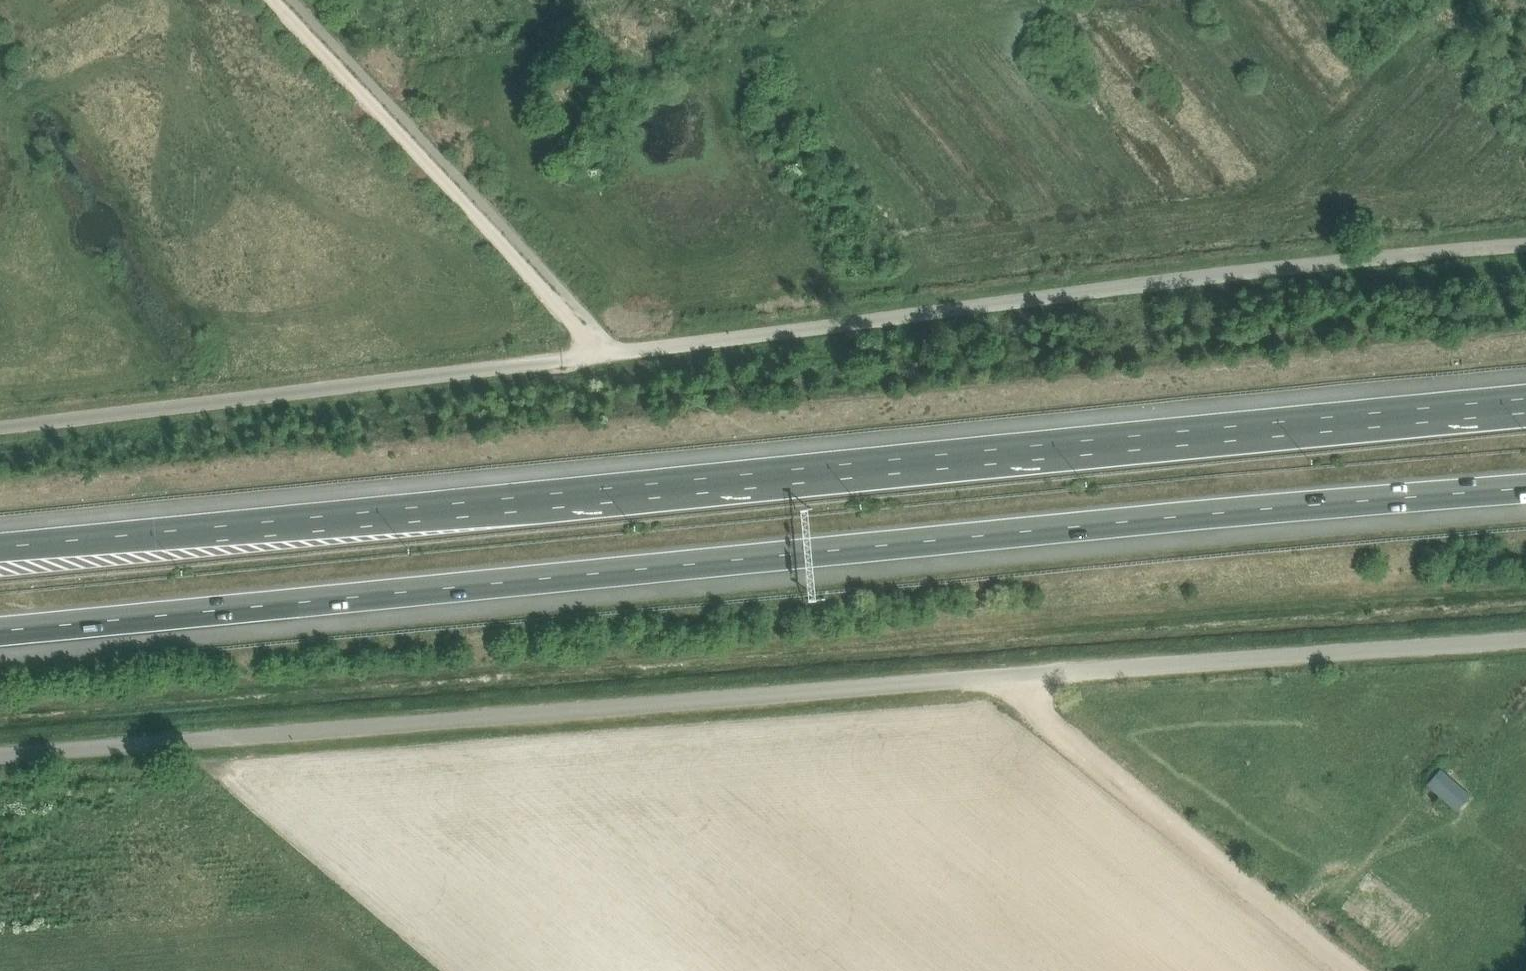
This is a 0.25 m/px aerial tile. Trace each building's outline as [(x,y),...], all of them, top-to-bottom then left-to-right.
[(1469,795),(1440,769),(1427,784),(1456,810),(1469,795)]
